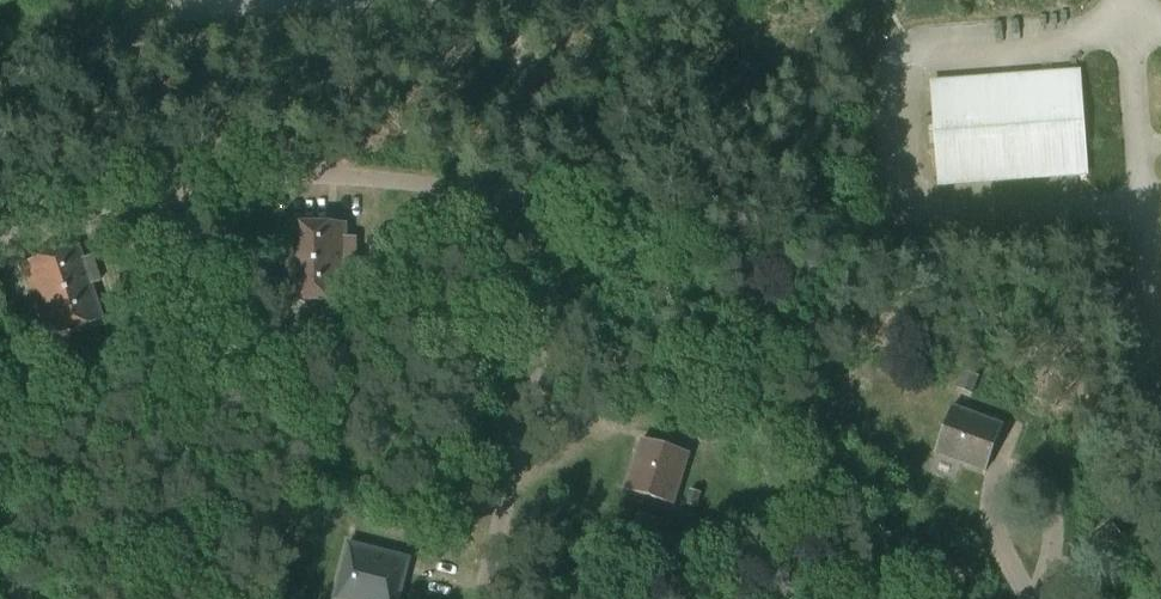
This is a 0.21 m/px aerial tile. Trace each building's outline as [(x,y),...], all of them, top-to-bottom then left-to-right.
[(1086,174),(1079,73),(931,84),(939,185),(1086,174)] [(285,222),(285,301),(346,300),(347,285),(357,285),(356,237),(347,237),(346,222),(285,222)] [(42,336),(101,317),(89,282),(98,279),(90,255),(81,258),(77,244),(18,263),(42,336)] [(978,376),(964,371),(958,390),(971,395),(978,376)] [(935,451),(987,469),(1003,423),(953,405),(935,451)] [(643,437),(627,489),(674,504),(690,452),(643,437)] [(700,494),(690,491),(685,506),(696,509),(700,494)] [(348,540),(333,598),(400,598),(411,556),(348,540)]
